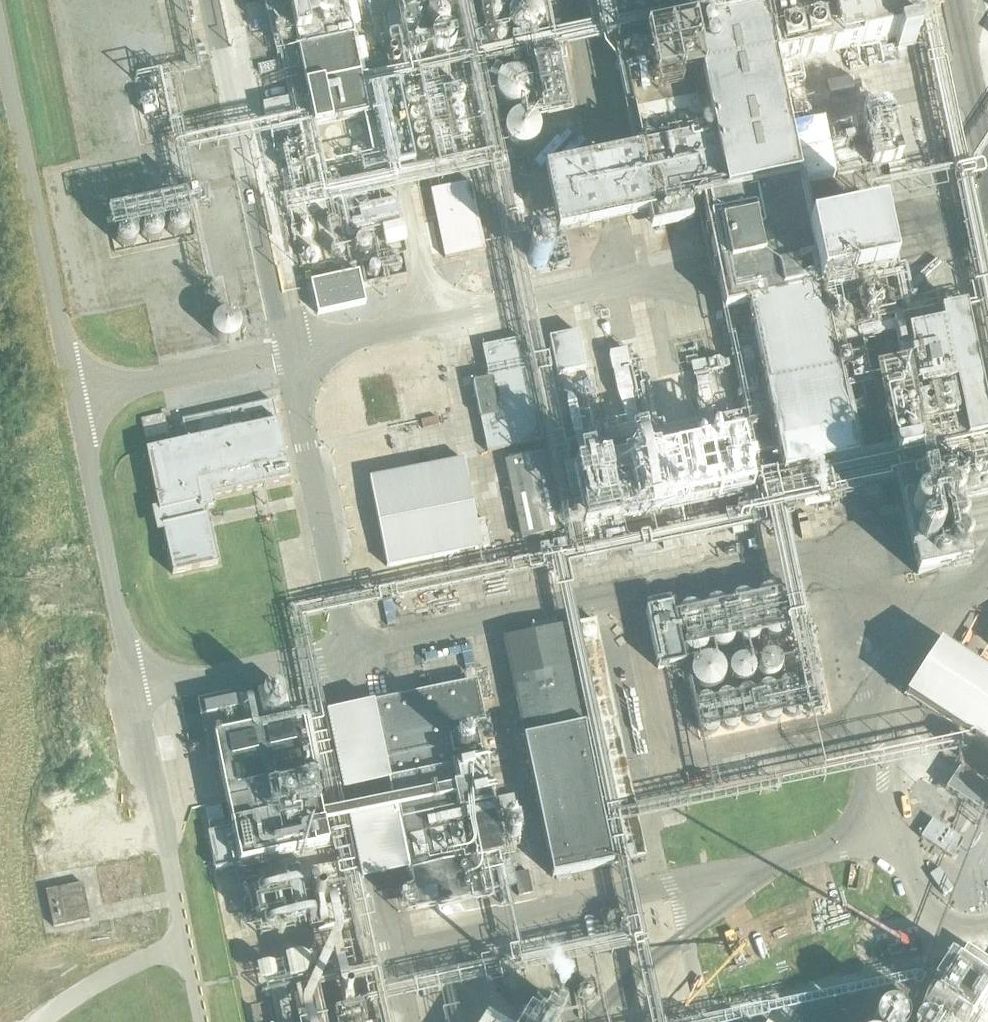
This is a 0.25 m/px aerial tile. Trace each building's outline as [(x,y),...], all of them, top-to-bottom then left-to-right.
[(527,0),(516,0),(514,20),(538,22),(539,1),(527,0)] [(728,196),(800,181),(775,63),(897,38),(898,49),(917,46),(913,34),(927,32),(920,0),(832,0),(767,14),(764,0),(686,0),(728,196)] [(532,92),(533,87),(531,80),(529,76),(526,73),(521,69),(518,68),(512,67),(507,68),(503,69),(498,73),(496,76),(494,79),(492,87),(493,94),(495,98),(497,101),(502,105),(506,107),(511,107),(518,107),(522,105),(526,102),(528,100),(531,96),(532,92)] [(833,91),(857,86),(854,72),(830,77),(833,91)] [(159,95),(146,98),(149,111),(162,108),(159,95)] [(867,107),(879,166),(901,162),(889,103),(867,107)] [(541,137),(543,130),(541,123),(540,120),(536,116),(533,114),(529,112),(523,111),(520,112),(515,113),(509,117),(506,123),(504,130),(506,137),(507,140),(510,144),(515,147),(518,149),(523,149),(529,149),(533,147),(537,144),(539,142),(541,137)] [(640,150),(545,169),(558,232),(652,213),(640,150)] [(110,199),(128,244),(160,232),(155,220),(196,204),(186,178),(141,196),(138,188),(110,199)] [(336,182),(336,195),(353,196),(354,182),(336,182)] [(447,258),(487,249),(473,182),(433,190),(447,258)] [(741,219),(781,469),(856,458),(830,293),(911,280),(901,215),(815,229),(820,258),(774,266),(766,215),(741,219)] [(358,272),(309,283),(317,315),(366,304),(362,289),(362,286),(361,284),(360,281),(358,272)] [(233,307),(216,319),(232,342),(249,330),(233,307)] [(905,337),(919,396),(953,389),(966,446),(987,441),(987,428),(963,312),(939,317),(942,329),(905,337)] [(559,376),(588,370),(580,333),(551,339),(559,376)] [(478,377),(490,446),(540,437),(534,406),(503,411),(500,395),(534,389),(524,335),(485,342),(491,375),(478,377)] [(423,372),(447,367),(442,342),(418,347),(423,372)] [(631,345),(613,349),(628,411),(650,406),(645,387),(641,388),(631,345)] [(410,350),(400,351),(402,369),(412,368),(410,350)] [(697,371),(711,366),(707,355),(693,360),(697,371)] [(881,376),(899,459),(927,453),(910,370),(881,376)] [(699,374),(703,396),(714,394),(710,372),(699,374)] [(146,453),(163,529),(205,520),(203,512),(214,510),(212,499),(291,482),(273,402),(183,421),(188,443),(146,453)] [(747,508),(749,435),(694,434),(693,452),(660,451),(660,437),(644,437),(643,462),(588,460),(587,533),(647,534),(648,506),(747,508)] [(509,456),(523,535),(561,528),(547,449),(509,456)] [(388,568),(482,549),(464,461),(370,481),(388,568)] [(572,873),(647,858),(629,772),(653,767),(624,627),(600,632),(597,621),(506,641),(526,738),(555,877),(559,876),(560,879),(562,881),(571,879),(573,877),(572,873)] [(939,647),(906,698),(955,731),(945,746),(962,758),(958,765),(987,784),(987,679),(939,647)] [(787,670),(788,666),(787,661),(784,657),(781,654),(776,653),(771,654),(767,658),(764,662),(764,666),(765,671),(767,675),(771,677),(777,678),(782,677),(786,673),(787,670)] [(754,674),(755,670),(754,666),(752,663),(749,660),(744,659),(740,661),(737,663),(735,666),(734,670),(735,674),(737,678),(740,680),(744,681),(749,680),(752,678),(754,674)] [(723,684),(725,678),(724,672),(721,668),(716,664),(710,663),(705,664),(700,668),(697,672),(696,678),(697,684),(700,688),(705,691),(710,692),(716,691),(720,689),(723,684)] [(373,701),(417,908),(501,890),(494,854),(503,852),(488,781),(485,767),(483,755),(480,741),(478,731),(476,721),(467,682),(373,701)] [(250,692),(197,703),(209,758),(217,757),(239,865),(325,847),(299,722),(258,730),(251,695),(250,692)] [(213,820),(228,816),(223,801),(208,806),(213,820)] [(922,835),(952,855),(965,836),(935,816),(922,835)] [(213,828),(219,863),(236,860),(230,825),(213,828)] [(529,866),(516,870),(522,893),(536,890),(529,866)] [(315,892),(315,878),(265,878),(265,906),(267,906),(267,927),(310,927),(310,925),(333,925),(333,909),(289,910),(288,892),(315,892)] [(90,881),(52,885),(56,923),(94,919),(90,881)] [(255,964),(259,986),(360,965),(356,943),(316,952),(315,947),(300,950),(301,954),(255,964)] [(934,999),(967,1021),(987,991),(987,964),(967,950),(934,999)] [(298,1008),(309,1008),(309,984),(298,984),(298,1008)] [(253,1021),(292,1021),(285,990),(266,994),(268,1003),(250,1007),(253,1021)] [(797,1006),(797,1005),(757,1013),(751,1021),(823,1021),(797,1006)] [(491,1011),(485,1021),(511,1021),(491,1011)]
